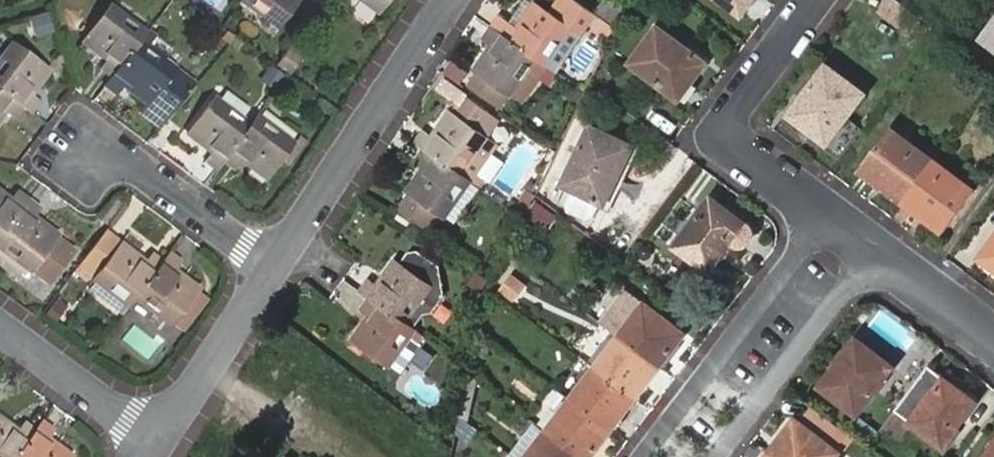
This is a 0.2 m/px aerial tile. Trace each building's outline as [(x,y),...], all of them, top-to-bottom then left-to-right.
[(278,26),(296,0),(242,0),(278,26)] [(377,11),(385,0),(363,0),(377,11)] [(595,13),(577,0),(567,0),(566,2),(564,0),(559,0),(551,11),(536,1),(517,27),(510,23),(498,16),(490,28),(500,35),(538,61),(545,66),(571,28),(581,35),(595,13)] [(510,23),(517,27),(536,1),(534,0),(526,0),(510,23)] [(598,10),(611,21),(622,6),(614,0),(605,0),(598,10)] [(670,1),(669,0),(658,0),(656,3),(664,9),(670,1)] [(741,14),(752,0),(723,0),(741,14)] [(897,0),(886,0),(879,9),(908,30),(918,16),(897,0)] [(139,41),(146,32),(109,5),(82,43),(106,60),(100,69),(112,77),(139,41)] [(982,36),(993,46),(993,19),(982,36)] [(657,27),(630,62),(677,98),(704,62),(657,27)] [(500,35),(490,28),(482,40),(489,45),(473,71),(476,74),(468,86),(499,106),(508,95),(511,97),(538,61),(500,35)] [(112,77),(105,86),(117,96),(123,87),(147,105),(139,115),(157,128),(196,83),(139,41),(112,77)] [(28,113),(39,100),(31,94),(48,72),(11,44),(0,58),(0,91),(21,107),(28,113)] [(290,49),(279,66),(291,75),(303,58),(290,49)] [(445,76),(465,83),(470,68),(450,61),(445,76)] [(262,81),(279,88),(286,72),(268,65),(262,81)] [(827,65),(789,115),(827,143),(851,111),(864,93),(827,65)] [(4,112),(12,118),(21,107),(0,91),(0,116),(4,112)] [(423,131),(415,141),(424,148),(461,174),(499,121),(468,98),(454,115),(449,112),(431,137),(423,131)] [(204,161),(218,171),(225,162),(250,125),(214,99),(187,134),(210,151),(204,161)] [(842,154),(866,122),(851,111),(827,143),(842,154)] [(250,125),(225,162),(235,170),(241,163),(266,181),(294,143),(257,116),(250,125)] [(590,127),(562,183),(603,202),(629,147),(590,127)] [(902,202),(933,160),(894,130),(863,171),(902,202)] [(842,154),(827,143),(825,146),(839,158),(842,154)] [(443,219),(470,181),(461,174),(424,148),(415,161),(423,166),(406,192),(410,195),(402,206),(432,227),(441,217),(443,219)] [(968,186),(933,160),(902,202),(937,228),(968,186)] [(27,200),(16,191),(10,199),(0,192),(0,235),(27,200)] [(517,213),(552,229),(561,210),(526,194),(517,213)] [(712,199),(675,247),(708,272),(730,243),(732,244),(735,246),(745,244),(748,241),(751,235),(751,232),(750,229),(748,226),(712,199)] [(0,235),(0,249),(42,282),(63,254),(51,245),(58,236),(33,217),(39,209),(27,200),(0,235)] [(95,278),(130,306),(134,300),(161,263),(150,255),(146,261),(104,232),(80,265),(96,276),(95,278)] [(979,257),(993,268),(993,238),(979,257)] [(369,279),(359,292),(368,298),(410,329),(417,321),(408,316),(429,288),(440,285),(439,265),(417,250),(408,253),(399,265),(394,261),(377,284),(369,279)] [(180,264),(168,255),(161,263),(134,300),(171,325),(197,289),(175,272),(180,264)] [(510,275),(499,289),(509,296),(520,283),(510,275)] [(130,306),(95,278),(86,290),(122,317),(130,306)] [(440,295),(440,285),(429,288),(408,316),(417,321),(425,310),(428,312),(440,295)] [(600,323),(618,337),(641,307),(623,293),(600,323)] [(388,365),(412,330),(410,329),(368,298),(360,310),(367,314),(350,339),(388,365)] [(641,307),(618,337),(657,367),(683,333),(643,304),(641,307)] [(657,367),(618,337),(594,369),(632,399),(657,367)] [(856,340),(820,386),(840,401),(857,414),(892,367),(856,340)] [(930,366),(898,409),(943,444),(976,401),(930,366)] [(632,399),(594,369),(568,402),(608,432),(632,399)] [(828,418),(840,401),(820,386),(807,403),(812,406),(828,418)] [(872,425),(857,414),(840,401),(828,418),(845,431),(859,441),(872,425)] [(568,402),(545,432),(577,456),(588,456),(608,432),(568,402)] [(812,406),(800,423),(832,447),(845,431),(828,418),(812,406)] [(36,430),(23,421),(17,430),(0,418),(0,456),(16,456),(36,430)] [(771,452),(777,456),(834,456),(838,452),(832,447),(800,423),(795,420),(771,452)] [(41,423),(36,430),(16,456),(72,456),(48,438),(53,431),(41,423)] [(545,432),(526,456),(577,456),(545,432)]
